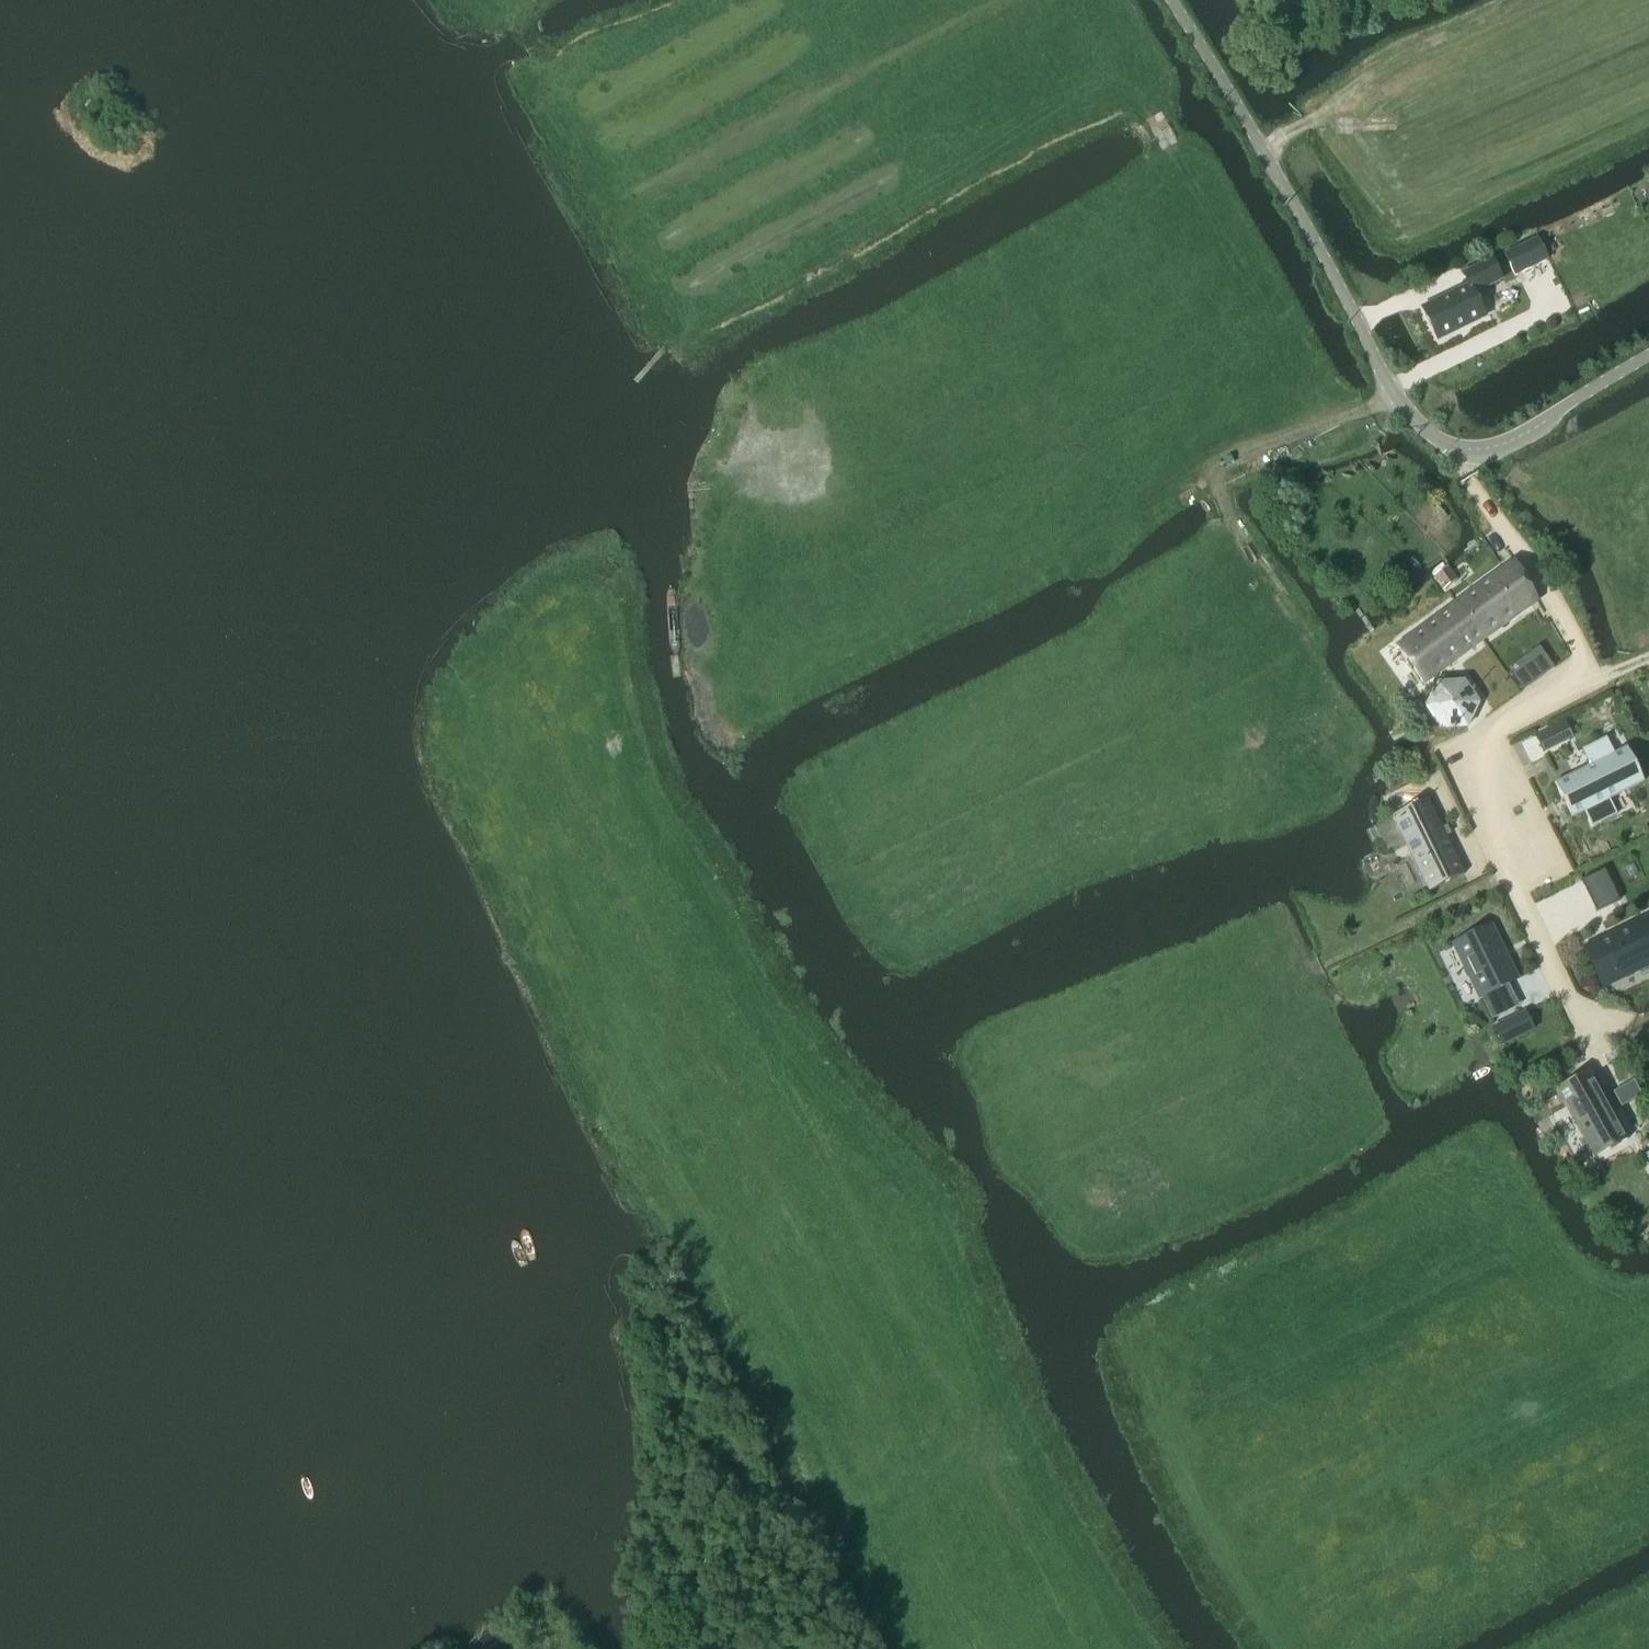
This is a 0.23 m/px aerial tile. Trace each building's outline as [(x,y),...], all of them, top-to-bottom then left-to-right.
[(1503,254),(1514,277),(1548,260),(1537,238),(1503,254)] [(1422,309),(1437,340),(1485,317),(1473,294),(1501,280),(1492,260),(1462,274),(1468,286),(1422,309)] [(1424,684),(1537,602),(1514,562),(1396,646),(1424,684)] [(1447,564),(1430,579),(1445,596),(1462,581),(1447,564)] [(1564,722),(1536,736),(1544,752),(1572,738),(1564,722)] [(1584,812),(1591,828),(1617,816),(1609,800),(1644,783),(1626,747),(1614,753),(1606,738),(1582,750),(1590,765),(1554,783),(1572,818),(1584,812)] [(1464,875),(1430,806),(1419,811),(1418,809),(1413,811),(1414,813),(1406,818),(1394,823),(1429,892),(1464,875)] [(1581,881),(1596,912),(1619,901),(1604,870),(1581,881)] [(1603,986),(1648,964),(1648,917),(1584,949),(1603,986)] [(1455,944),(1480,996),(1515,979),(1491,927),(1455,944)] [(1493,1028),(1500,1044),(1532,1029),(1524,1013),(1493,1028)] [(1569,1102),(1594,1149),(1608,1142),(1609,1145),(1616,1142),(1614,1139),(1624,1133),(1625,1136),(1627,1136),(1590,1066),(1555,1084),(1565,1104),(1569,1102)] [(1633,1081),(1613,1092),(1621,1107),(1642,1096),(1633,1081)]
